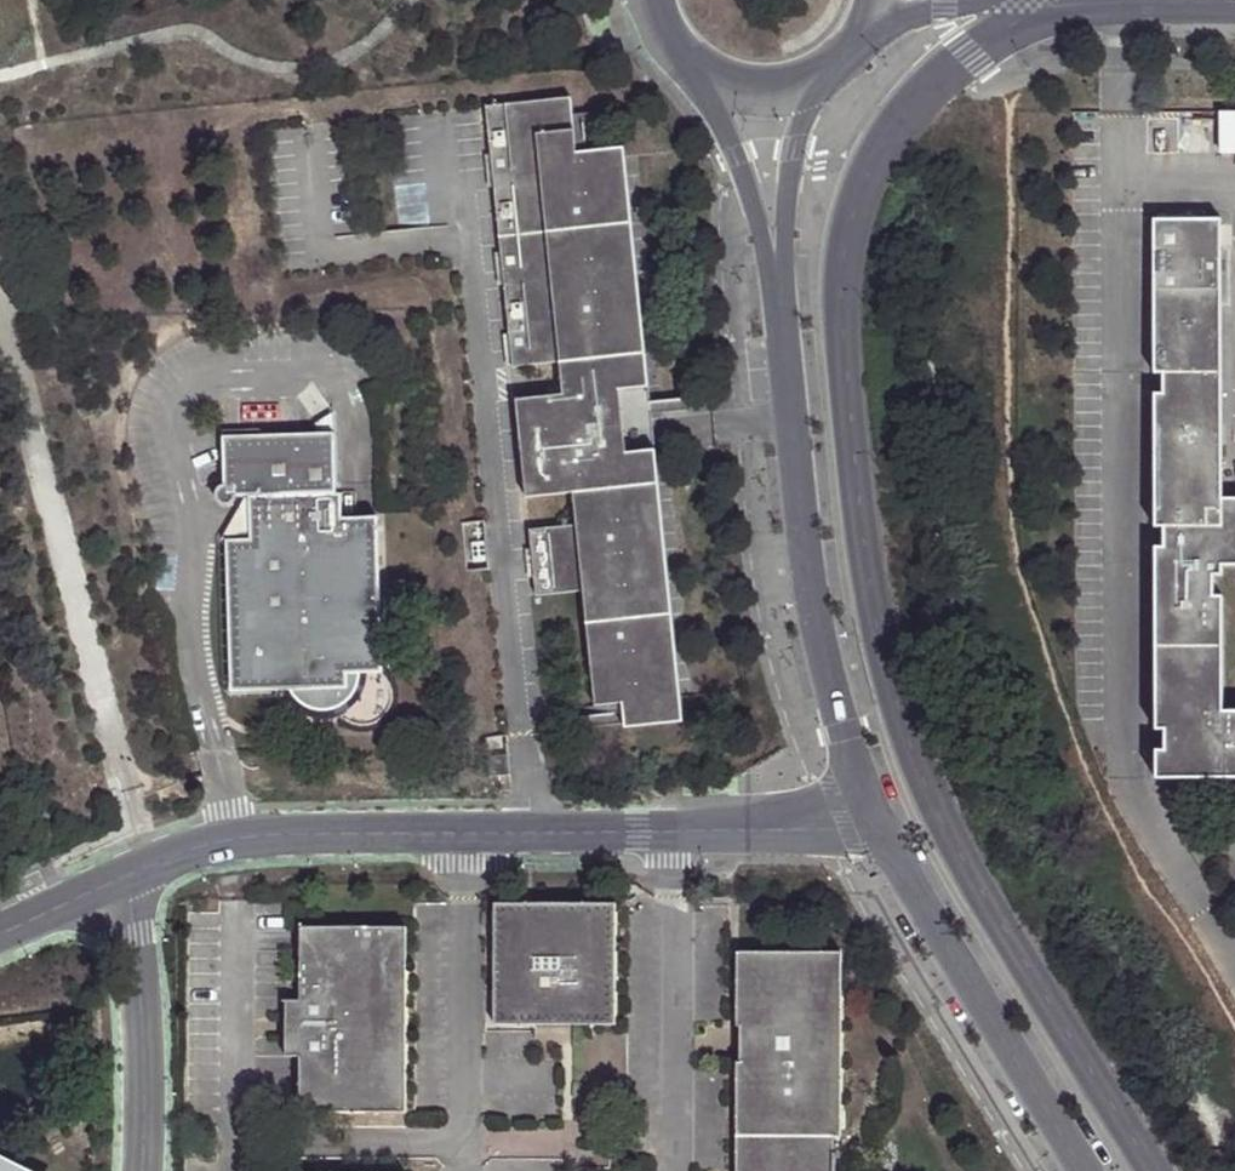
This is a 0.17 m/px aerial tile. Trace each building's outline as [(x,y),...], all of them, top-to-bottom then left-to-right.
[(578,93),(492,101),(517,362),(565,357),(568,390),(521,394),(530,493),(577,488),(580,519),(533,524),(539,590),(586,586),(597,701),(624,698),(627,724),(686,718),(660,445),(625,449),(619,387),(654,384),(630,143),(583,147),(578,93)] [(1234,156),(1234,115),(1219,115),(1219,156),(1234,156)] [(1198,151),(1196,118),(1149,121),(1151,154),(1198,151)] [(1223,502),(1220,223),(1151,223),(1154,378),(1162,378),(1163,398),(1154,398),(1155,533),(1165,532),(1165,552),(1156,552),(1158,735),(1167,735),(1167,754),(1158,754),(1159,784),(1234,783),(1234,714),(1226,714),(1224,600),(1214,600),(1214,580),(1224,580),(1224,570),(1234,570),(1234,502),(1223,502)] [(619,387),(625,449),(660,445),(659,429),(654,384),(619,387)] [(318,424),(318,435),(336,435),(336,414),(318,424)] [(251,498),(338,495),(336,435),(318,435),(224,438),(226,487),(223,487),(220,489),(219,491),(218,494),(218,498),(218,501),(220,504),(223,506),(226,507),(230,508),(233,507),(236,504),(238,502),(239,498),(245,498),(251,498)] [(338,495),(251,498),(252,540),(227,541),(232,693),(292,693),(299,703),(308,710),(318,713),(331,713),(339,710),(349,721),(363,726),(376,724),(387,715),(395,702),(391,688),(383,676),(378,519),(343,520),(343,495),(338,495)] [(252,540),(251,498),(245,498),(222,541),(227,541),(252,540)] [(616,1025),(615,905),(494,906),(494,1027),(616,1025)] [(407,1113),(405,927),(300,928),(301,1000),(285,1000),(286,1056),(301,1056),(301,1113),(407,1113)] [(736,1170),(833,1170),(833,1138),(842,1140),(842,954),(737,953),(736,1028),(739,1030),(739,1060),(736,1170)] [(0,1155),(0,1170),(34,1170),(0,1155)]
